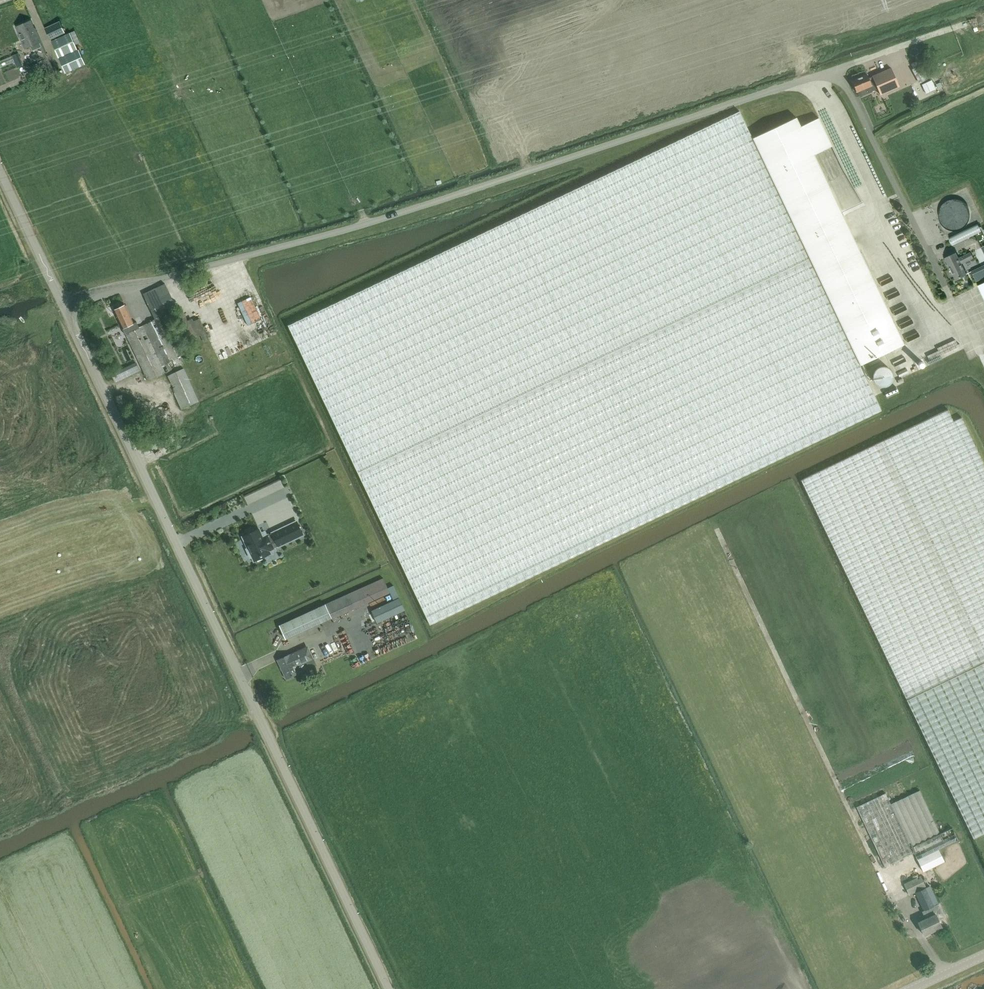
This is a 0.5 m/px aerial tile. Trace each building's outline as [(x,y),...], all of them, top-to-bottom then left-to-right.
[(25,48),(30,46),(32,50),(42,46),(41,41),(35,30),(30,20),(16,27),(25,48)] [(65,33),(60,21),(45,28),(47,33),(50,39),(65,33)] [(83,63),(77,50),(78,50),(76,46),(80,44),(74,31),(70,33),(51,41),(58,57),(64,71),(83,63)] [(18,53),(11,55),(16,67),(22,65),(18,53)] [(930,60),(926,63),(912,70),(920,84),(937,75),(930,60)] [(891,68),(869,78),(867,75),(852,81),(856,92),(857,92),(859,96),(869,93),(877,89),(880,95),(899,87),(891,68)] [(819,118),(801,127),(796,118),(752,139),(739,112),(288,326),(430,625),(882,410),(860,365),(904,344),(810,146),(828,137),(819,118)] [(950,242),(980,228),(976,221),(946,234),(950,242)] [(976,258),(983,255),(983,254),(981,246),(972,249),(976,258)] [(961,263),(973,257),(971,252),(958,258),(955,253),(945,258),(956,279),(966,275),(961,263)] [(977,282),(983,278),(983,264),(972,270),(977,282)] [(193,294),(204,290),(203,286),(192,290),(193,294)] [(157,289),(155,287),(143,292),(152,313),(165,307),(157,289)] [(124,329),(126,334),(148,381),(181,365),(158,318),(136,329),(134,324),(125,305),(114,310),(124,329)] [(244,337),(247,346),(265,338),(262,330),(244,337)] [(168,377),(173,388),(172,389),(182,410),(200,402),(184,369),(168,377)] [(122,380),(119,374),(113,377),(115,383),(122,380)] [(894,383),(882,387),(885,397),(897,393),(894,383)] [(167,400),(153,406),(160,423),(174,417),(167,400)] [(907,700),(973,839),(983,834),(983,666),(983,664),(983,663),(983,465),(961,417),(954,421),(948,410),(801,480),(907,700)] [(270,534),(276,547),(303,535),(297,522),(270,534)] [(276,547),(270,534),(263,538),(259,529),(243,537),(248,548),(246,549),(250,558),(252,557),(254,561),(270,554),(269,551),(276,547)] [(405,610),(399,598),(371,611),(378,623),(405,610)] [(280,625),(285,637),(286,639),(331,618),(325,605),(314,610),(280,625)] [(319,640),(322,647),(328,645),(325,638),(319,640)] [(306,647),(290,655),(278,660),(286,679),(299,673),(296,668),(312,660),(306,647)] [(952,828),(941,834),(920,790),(891,804),(886,793),(857,807),(885,868),(914,854),(918,860),(924,872),(945,862),(939,850),(959,840),(952,828)] [(903,881),(916,873),(913,868),(899,875),(903,881)] [(915,893),(924,911),(922,912),(926,919),(918,923),(924,935),(942,927),(938,920),(945,917),(938,904),(935,906),(926,888),(921,876),(904,884),(910,896),(915,893)]
